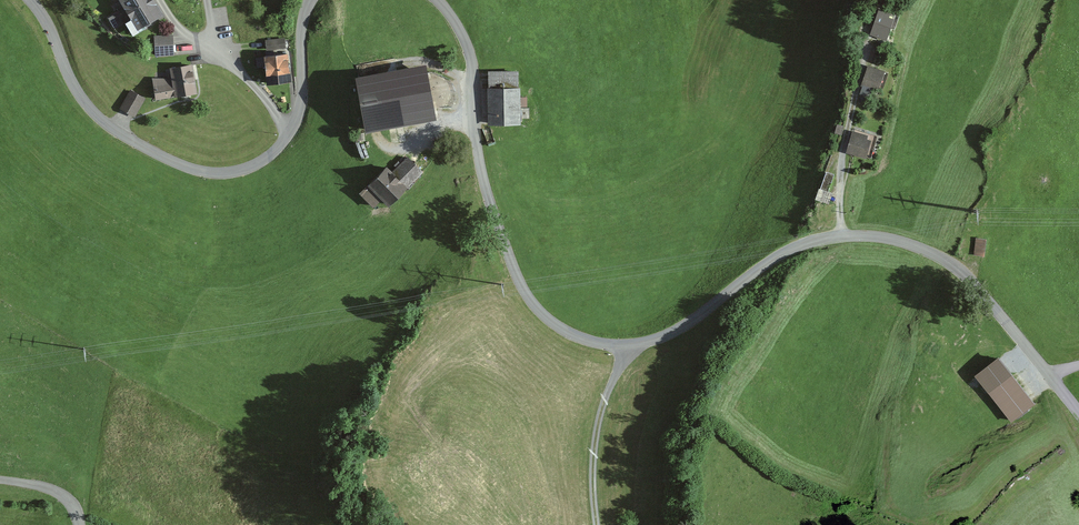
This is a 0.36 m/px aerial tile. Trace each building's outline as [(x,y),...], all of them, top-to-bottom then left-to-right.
[(123,2),(141,32),(166,17),(156,0),(128,0),(123,2)] [(126,7),(111,16),(118,27),(132,18),(126,7)] [(886,13),(880,31),(896,36),(902,18),(886,13)] [(174,36),(156,37),(157,59),(175,58),(174,36)] [(290,55),(265,57),(266,84),(292,83),(290,55)] [(430,65),(360,77),(369,129),(439,117),(430,65)] [(173,78),(156,79),(158,99),(199,95),(195,66),(172,69),(173,78)] [(888,72),(873,66),(864,93),(870,95),(873,87),(882,90),(888,72)] [(522,71),(492,70),(490,124),(521,125),(522,71)] [(132,92),(121,110),(133,116),(143,98),(132,92)] [(876,139),(858,134),(852,154),(870,160),(876,139)] [(390,163),(362,191),(375,204),(383,196),(392,205),(425,172),(408,155),(395,168),(390,163)] [(837,174),(828,170),(816,201),(832,206),(836,196),(830,194),(837,174)] [(989,240),(979,238),(976,257),(987,259),(989,240)] [(1012,375),(989,393),(1012,423),(1035,405),(1012,375)]
